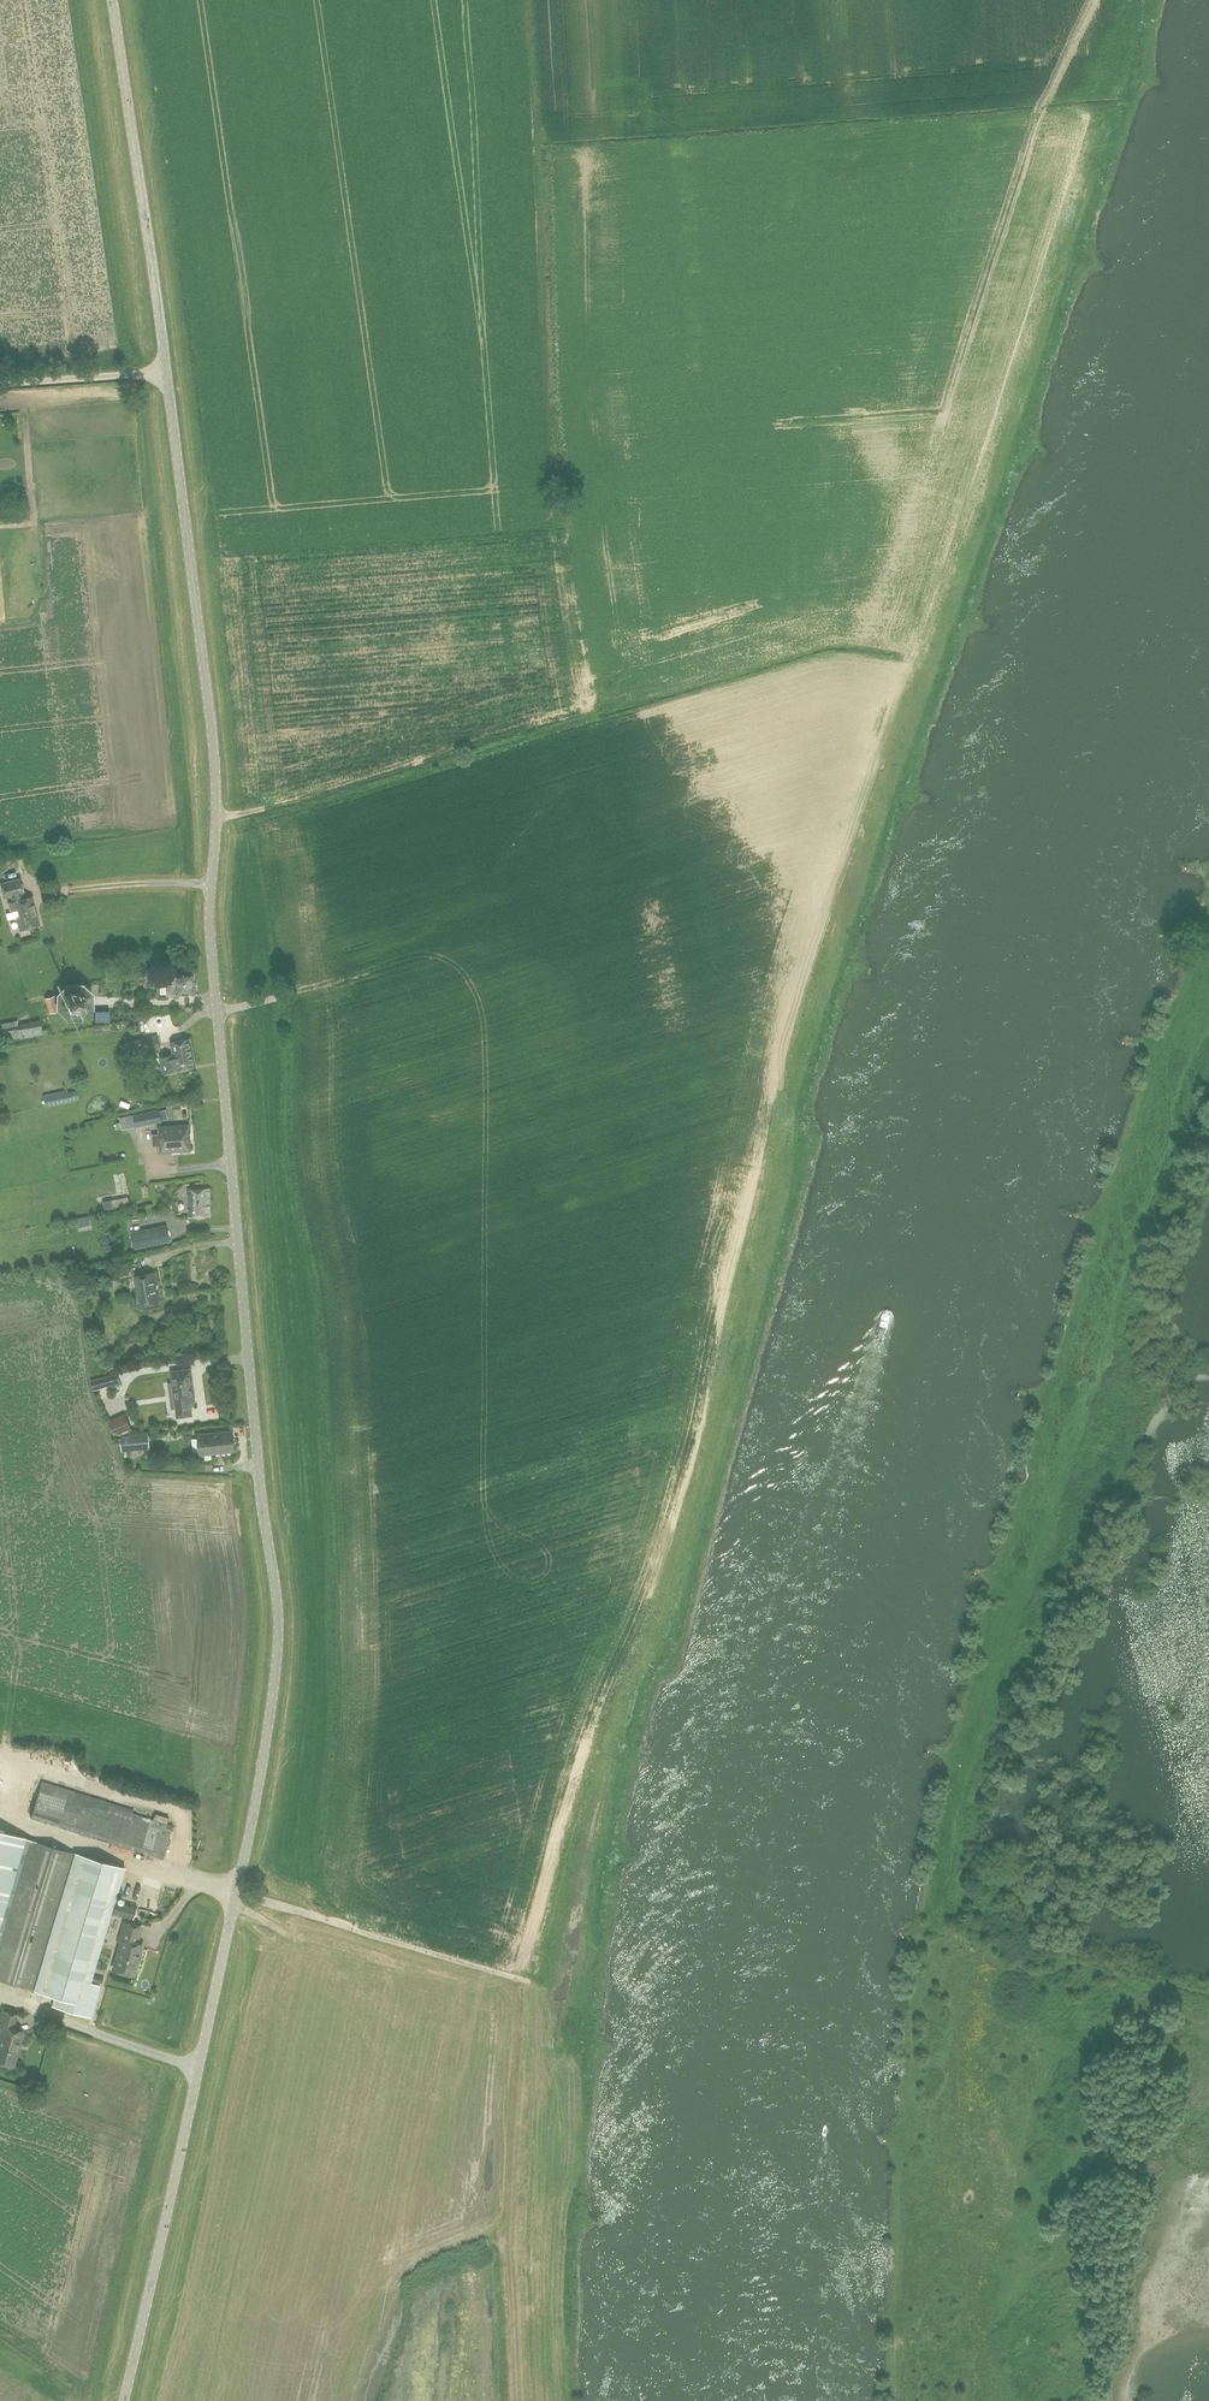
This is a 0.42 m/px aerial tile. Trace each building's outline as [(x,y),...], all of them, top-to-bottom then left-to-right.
[(39,924),(31,896),(22,898),(21,893),(23,892),(20,879),(0,884),(4,897),(11,895),(13,902),(15,901),(20,918),(16,918),(19,930),(39,924)] [(195,993),(194,972),(175,973),(176,981),(159,982),(159,995),(195,993)] [(77,1021),(78,1015),(86,1007),(86,997),(79,990),(70,990),(63,997),(62,1006),(58,1011),(68,1021),(77,1021)] [(45,998),(49,1013),(59,1010),(54,995),(45,998)] [(38,1021),(14,1024),(13,1017),(0,1018),(0,1037),(39,1032),(38,1021)] [(142,1039),(145,1053),(160,1050),(156,1035),(142,1039)] [(196,1066),(190,1038),(170,1042),(173,1054),(159,1057),(161,1066),(159,1067),(160,1074),(196,1066)] [(45,1106),(78,1099),(76,1090),(67,1092),(66,1089),(42,1094),(45,1106)] [(175,1113),(175,1103),(162,1104),(163,1114),(175,1113)] [(128,1128),(161,1121),(158,1109),(126,1116),(128,1128)] [(160,1152),(190,1150),(188,1126),(158,1127),(159,1135),(155,1135),(155,1144),(159,1143),(160,1152)] [(188,1188),(188,1216),(209,1216),(209,1188),(188,1188)] [(112,1199),(113,1207),(122,1206),(121,1198),(112,1199)] [(104,1210),(113,1208),(113,1207),(112,1200),(103,1201),(104,1210)] [(76,1227),(88,1224),(84,1212),(73,1215),(76,1227)] [(170,1241),(166,1224),(160,1226),(164,1242),(170,1241)] [(138,1230),(131,1232),(134,1249),(142,1247),(138,1230)] [(89,1252),(99,1249),(95,1233),(85,1236),(89,1252)] [(159,1302),(153,1272),(134,1276),(134,1277),(135,1277),(137,1284),(136,1284),(140,1306),(159,1302)] [(166,1371),(147,1373),(148,1383),(144,1384),(145,1394),(149,1394),(151,1418),(167,1416),(166,1407),(170,1406),(166,1371)] [(90,1380),(93,1390),(120,1383),(118,1373),(90,1380)] [(124,1414),(108,1421),(114,1437),(132,1429),(130,1425),(134,1423),(131,1414),(126,1416),(124,1414)] [(177,1435),(193,1434),(192,1424),(176,1426),(177,1435)] [(200,1454),(234,1451),(232,1430),(198,1433),(200,1454)] [(120,1436),(121,1450),(122,1452),(150,1448),(148,1433),(120,1436)] [(39,1791),(30,1817),(39,1820),(140,1852),(150,1855),(162,1859),(172,1825),(160,1821),(121,1809),(108,1805),(109,1802),(42,1781),(40,1785),(39,1791)] [(29,1839),(0,1830),(0,1936),(29,1839)] [(0,1936),(0,1980),(55,1997),(52,2006),(90,2018),(93,2008),(99,1986),(89,1983),(120,1879),(124,1868),(29,1839),(0,1936)] [(132,1918),(136,1906),(127,1903),(123,1916),(132,1918)] [(133,1973),(141,1945),(136,1943),(140,1927),(123,1922),(118,1939),(121,1940),(113,1968),(133,1973)] [(2,2027),(0,2035),(0,2061),(13,2064),(18,2048),(16,2048),(21,2032),(12,2029),(16,2014),(1,2010),(0,2015),(0,2026),(2,2027)]
